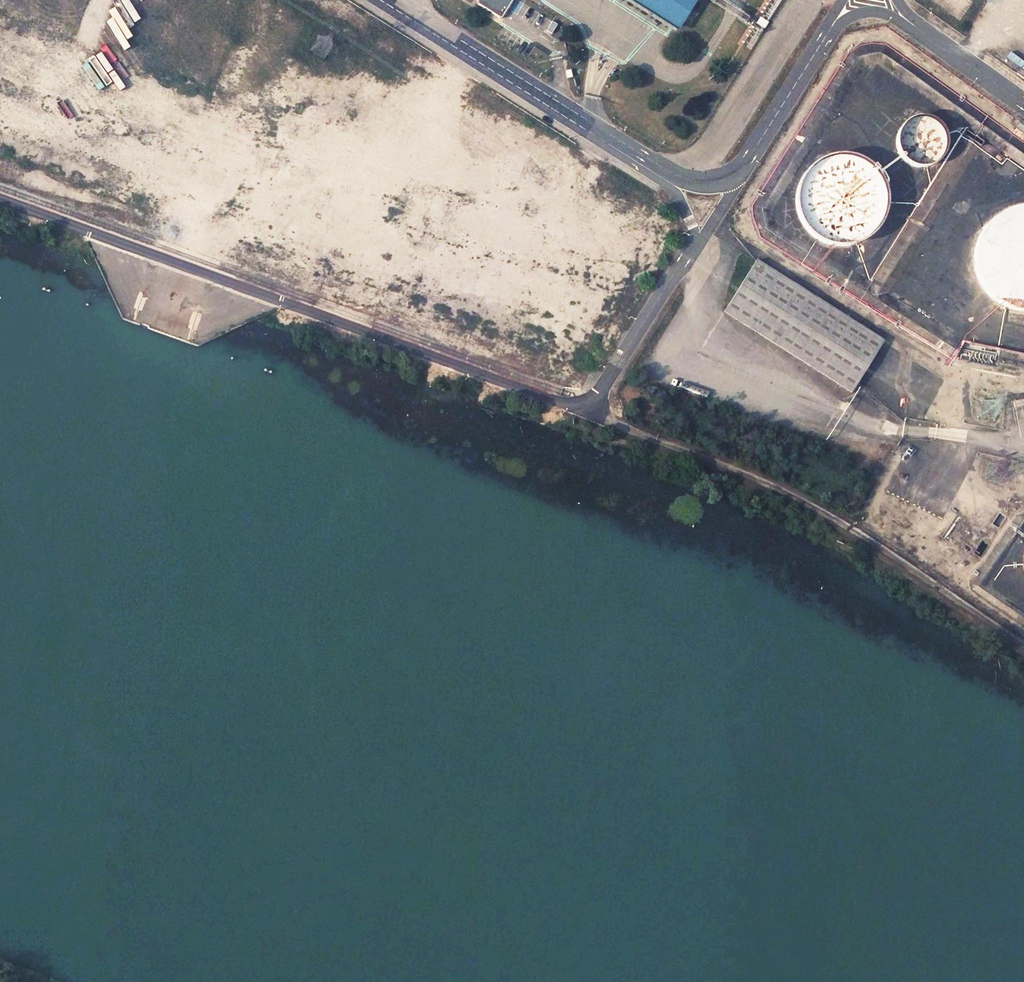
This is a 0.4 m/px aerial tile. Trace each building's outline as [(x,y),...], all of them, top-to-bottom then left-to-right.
[(502,20),(514,0),(478,0),(476,3),(502,20)] [(654,15),(663,0),(630,0),(654,15)] [(910,120),(903,124),(899,131),(897,139),(897,147),(900,154),(905,160),(912,164),(920,166),(928,166),(935,162),(941,157),(945,149),(947,141),(945,133),(941,125),(934,120),(926,117),(918,117),(910,120)] [(849,156),(834,156),(820,160),(809,169),(800,181),(796,194),(797,209),(802,223),(811,234),(824,241),(838,245),(853,243),(866,237),(877,226),(884,213),(886,198),(882,184),(875,171),(863,161),(849,156)] [(983,230),(976,245),(974,261),(977,277),(986,292),(998,303),(1013,309),(1023,310),(1023,207),(1011,209),(995,217),(983,230)] [(884,341),(755,261),(724,311),(852,392),(884,341)]
